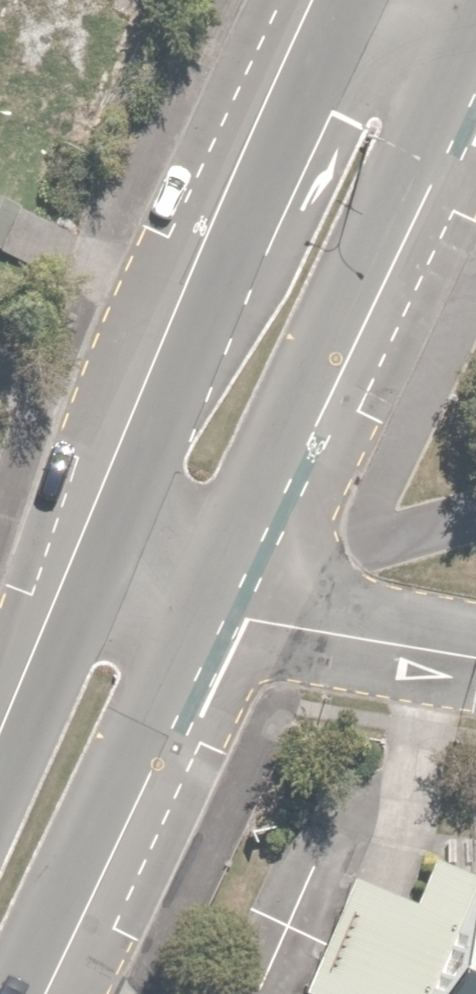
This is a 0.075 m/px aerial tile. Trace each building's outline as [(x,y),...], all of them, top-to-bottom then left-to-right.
[(51,125),(113,0),(0,0),(0,100),(51,125)] [(14,197),(0,191),(0,230),(14,197)] [(433,993),(475,993),(475,896),(433,993)]
